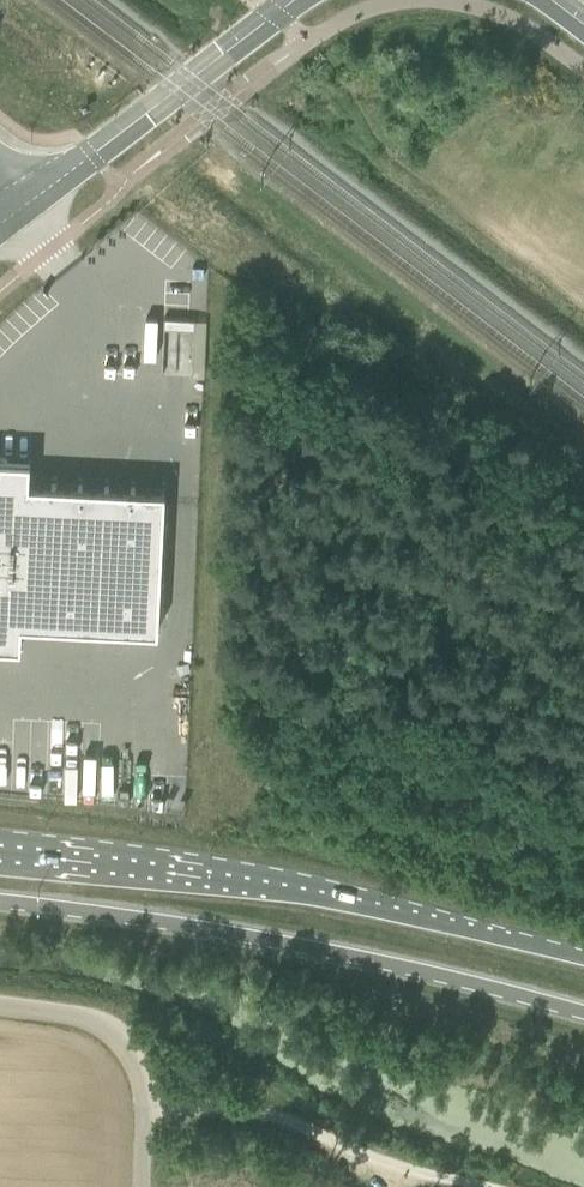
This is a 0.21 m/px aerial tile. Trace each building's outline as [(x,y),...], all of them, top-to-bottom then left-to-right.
[(21,646),(22,620),(157,628),(166,490),(30,482),(30,460),(0,459),(0,645),(21,646)]
